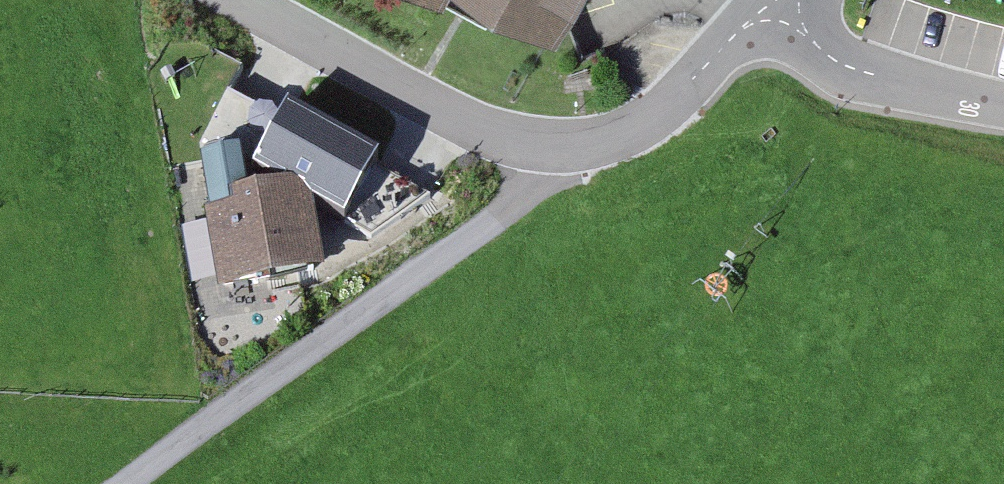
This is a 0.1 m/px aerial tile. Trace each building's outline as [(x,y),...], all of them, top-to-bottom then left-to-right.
[(423,32),(434,12),(536,68),(574,0),(366,0),(423,32)] [(255,157),(346,207),(381,146),(289,95),(255,157)] [(280,177),(184,197),(212,328),(308,308),(280,177)]
